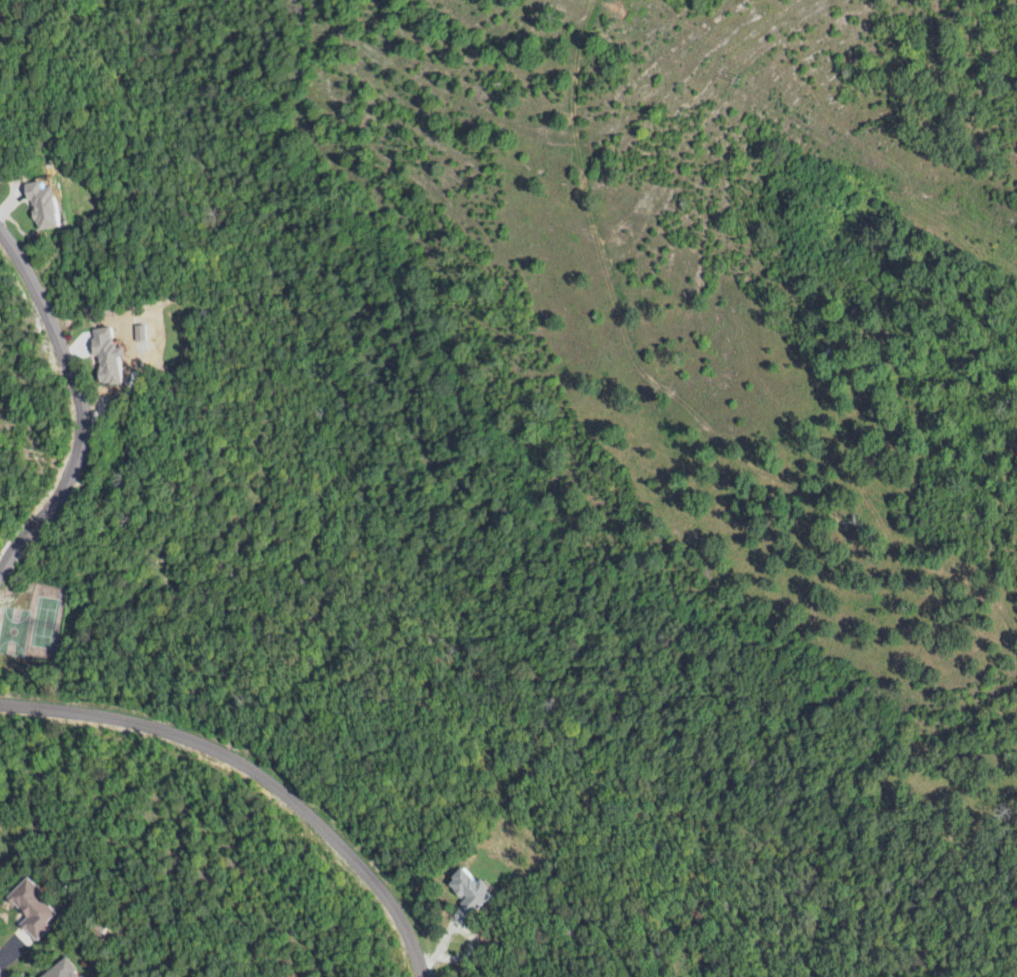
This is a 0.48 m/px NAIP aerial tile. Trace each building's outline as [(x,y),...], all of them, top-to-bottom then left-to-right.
[(51,189),(49,180),(34,183),(39,210),(41,209),(45,230),(74,224),(66,185),(51,189)] [(111,385),(135,381),(131,357),(139,356),(137,344),(124,346),(121,326),(97,330),(102,355),(106,355),(111,385)] [(470,914),(491,894),(463,864),(442,883),(470,914)] [(64,910),(34,879),(15,896),(34,916),(26,923),(41,940),(57,925),(53,920),(64,910)] [(64,959),(40,976),(78,976),(64,959)]
